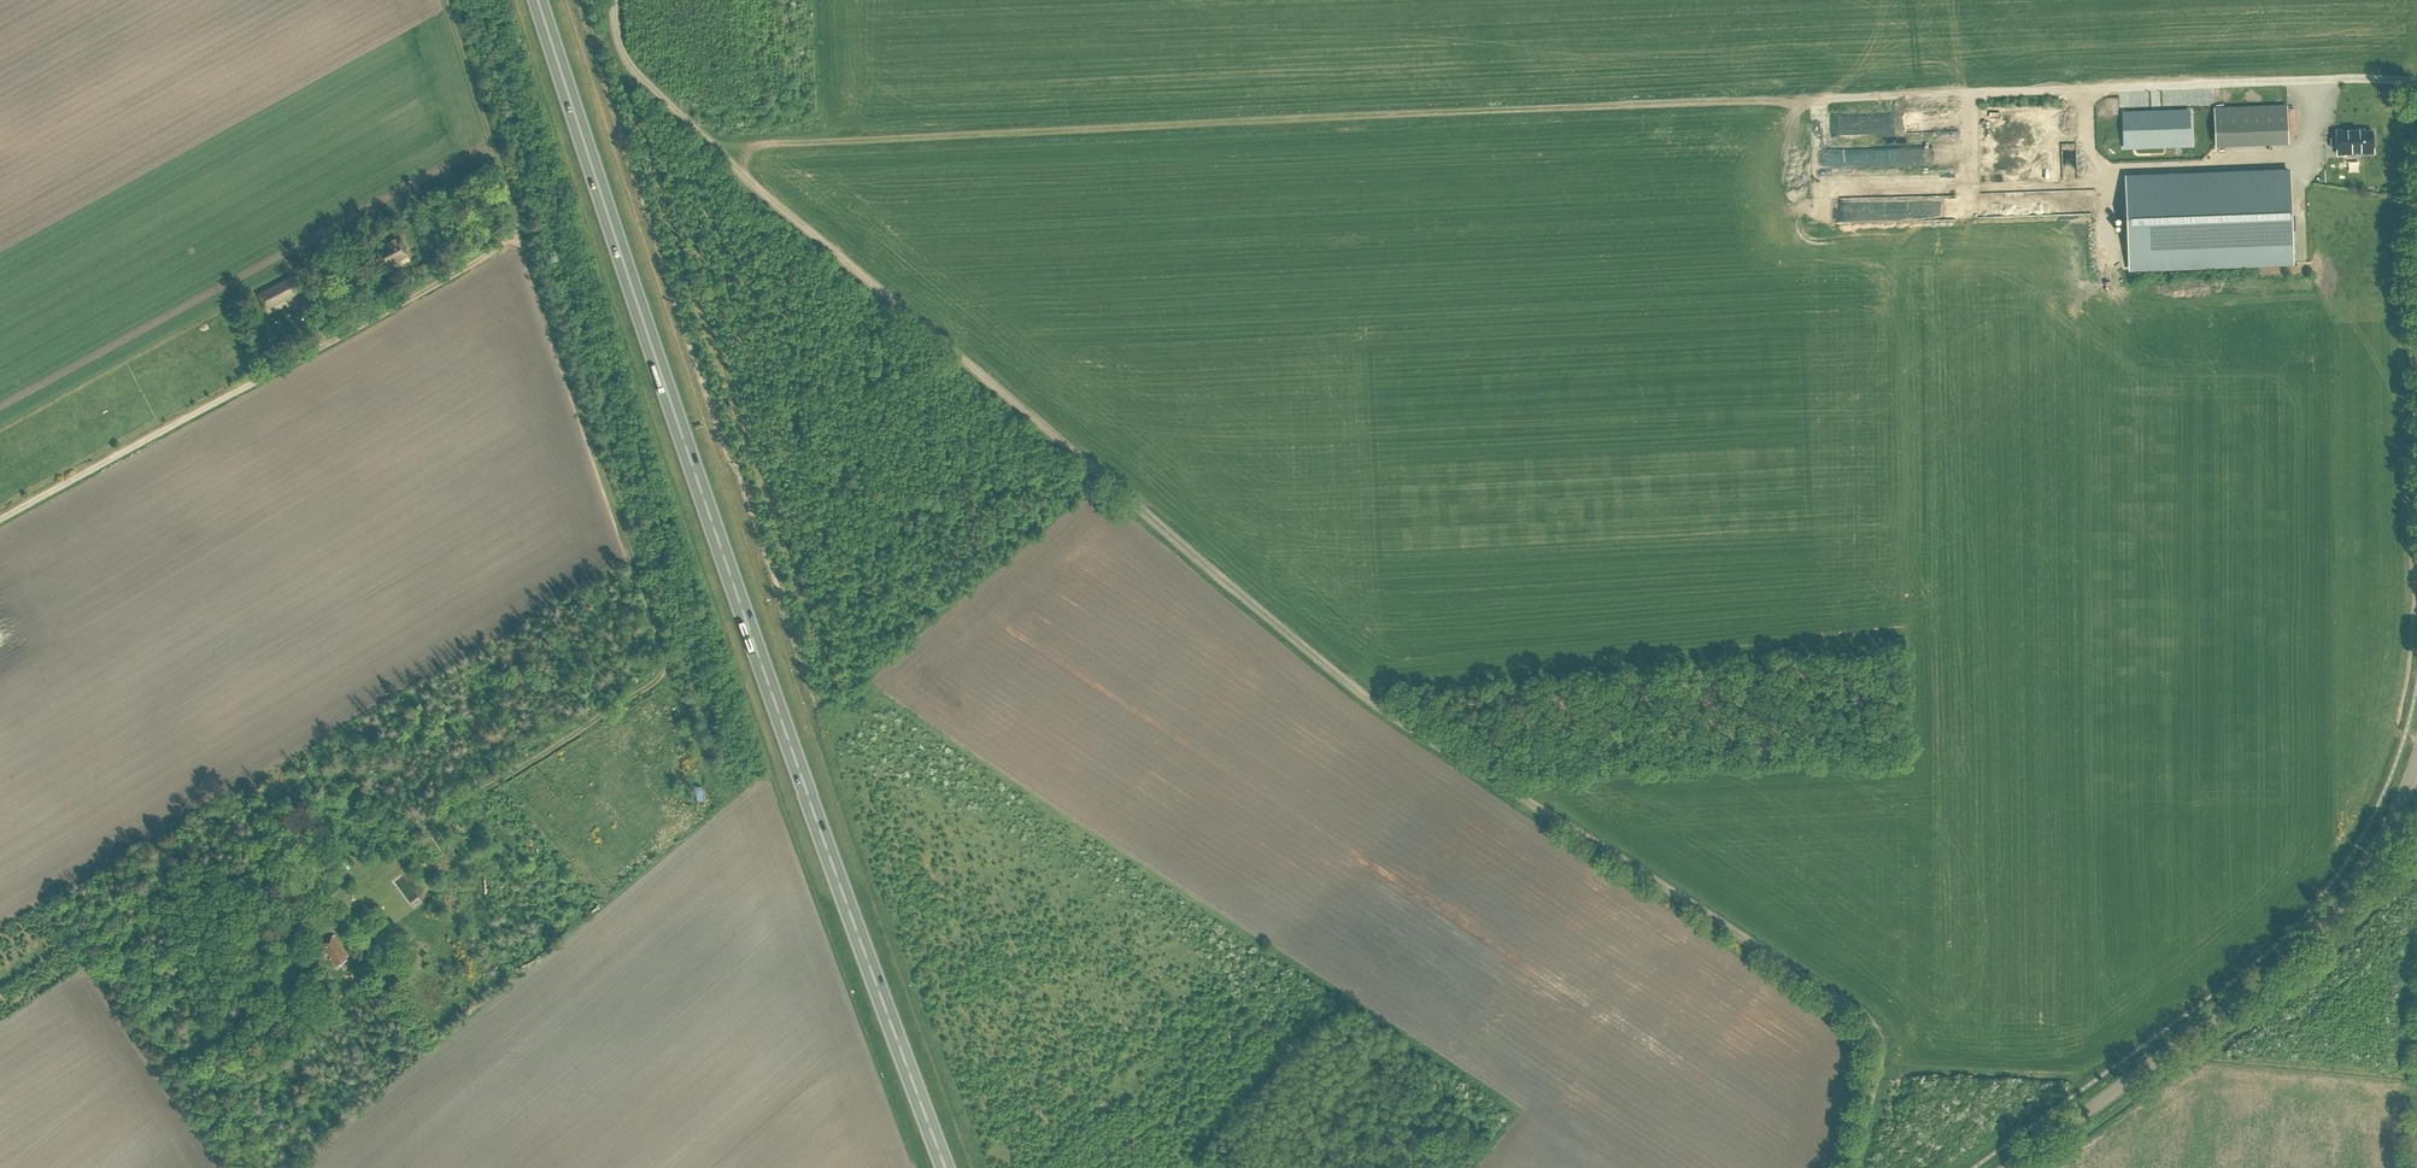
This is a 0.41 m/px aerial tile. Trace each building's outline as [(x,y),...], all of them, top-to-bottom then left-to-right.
[(2220,127),(2291,125),(2290,100),(2219,102),(2220,127)] [(2181,115),(2116,118),(2117,144),(2182,142),(2181,115)] [(2053,139),(2048,125),(2041,127),(2046,141),(2053,139)] [(2293,142),(2292,126),(2218,128),(2219,144),(2293,142)] [(2373,132),(2357,132),(2357,130),(2336,131),(2337,154),(2348,154),(2348,151),(2358,151),(2358,153),(2374,153),(2373,132)] [(2293,263),(2290,172),(2126,178),(2130,269),(2293,263)] [(1842,210),(1842,217),(1852,217),(1852,201),(1845,201),(1845,204),(1835,204),(1835,210),(1842,210)] [(377,259),(382,270),(397,262),(399,264),(408,259),(404,251),(407,249),(400,236),(382,245),(384,248),(377,252),(380,257),(377,259)] [(332,264),(321,270),(329,286),(340,280),(332,264)] [(258,295),(263,306),(284,296),(286,299),(299,292),(291,277),(258,295)] [(349,956),(335,935),(320,945),(336,968),(348,960),(346,958),(349,956)] [(287,952),(295,965),(311,956),(303,942),(287,952)]
